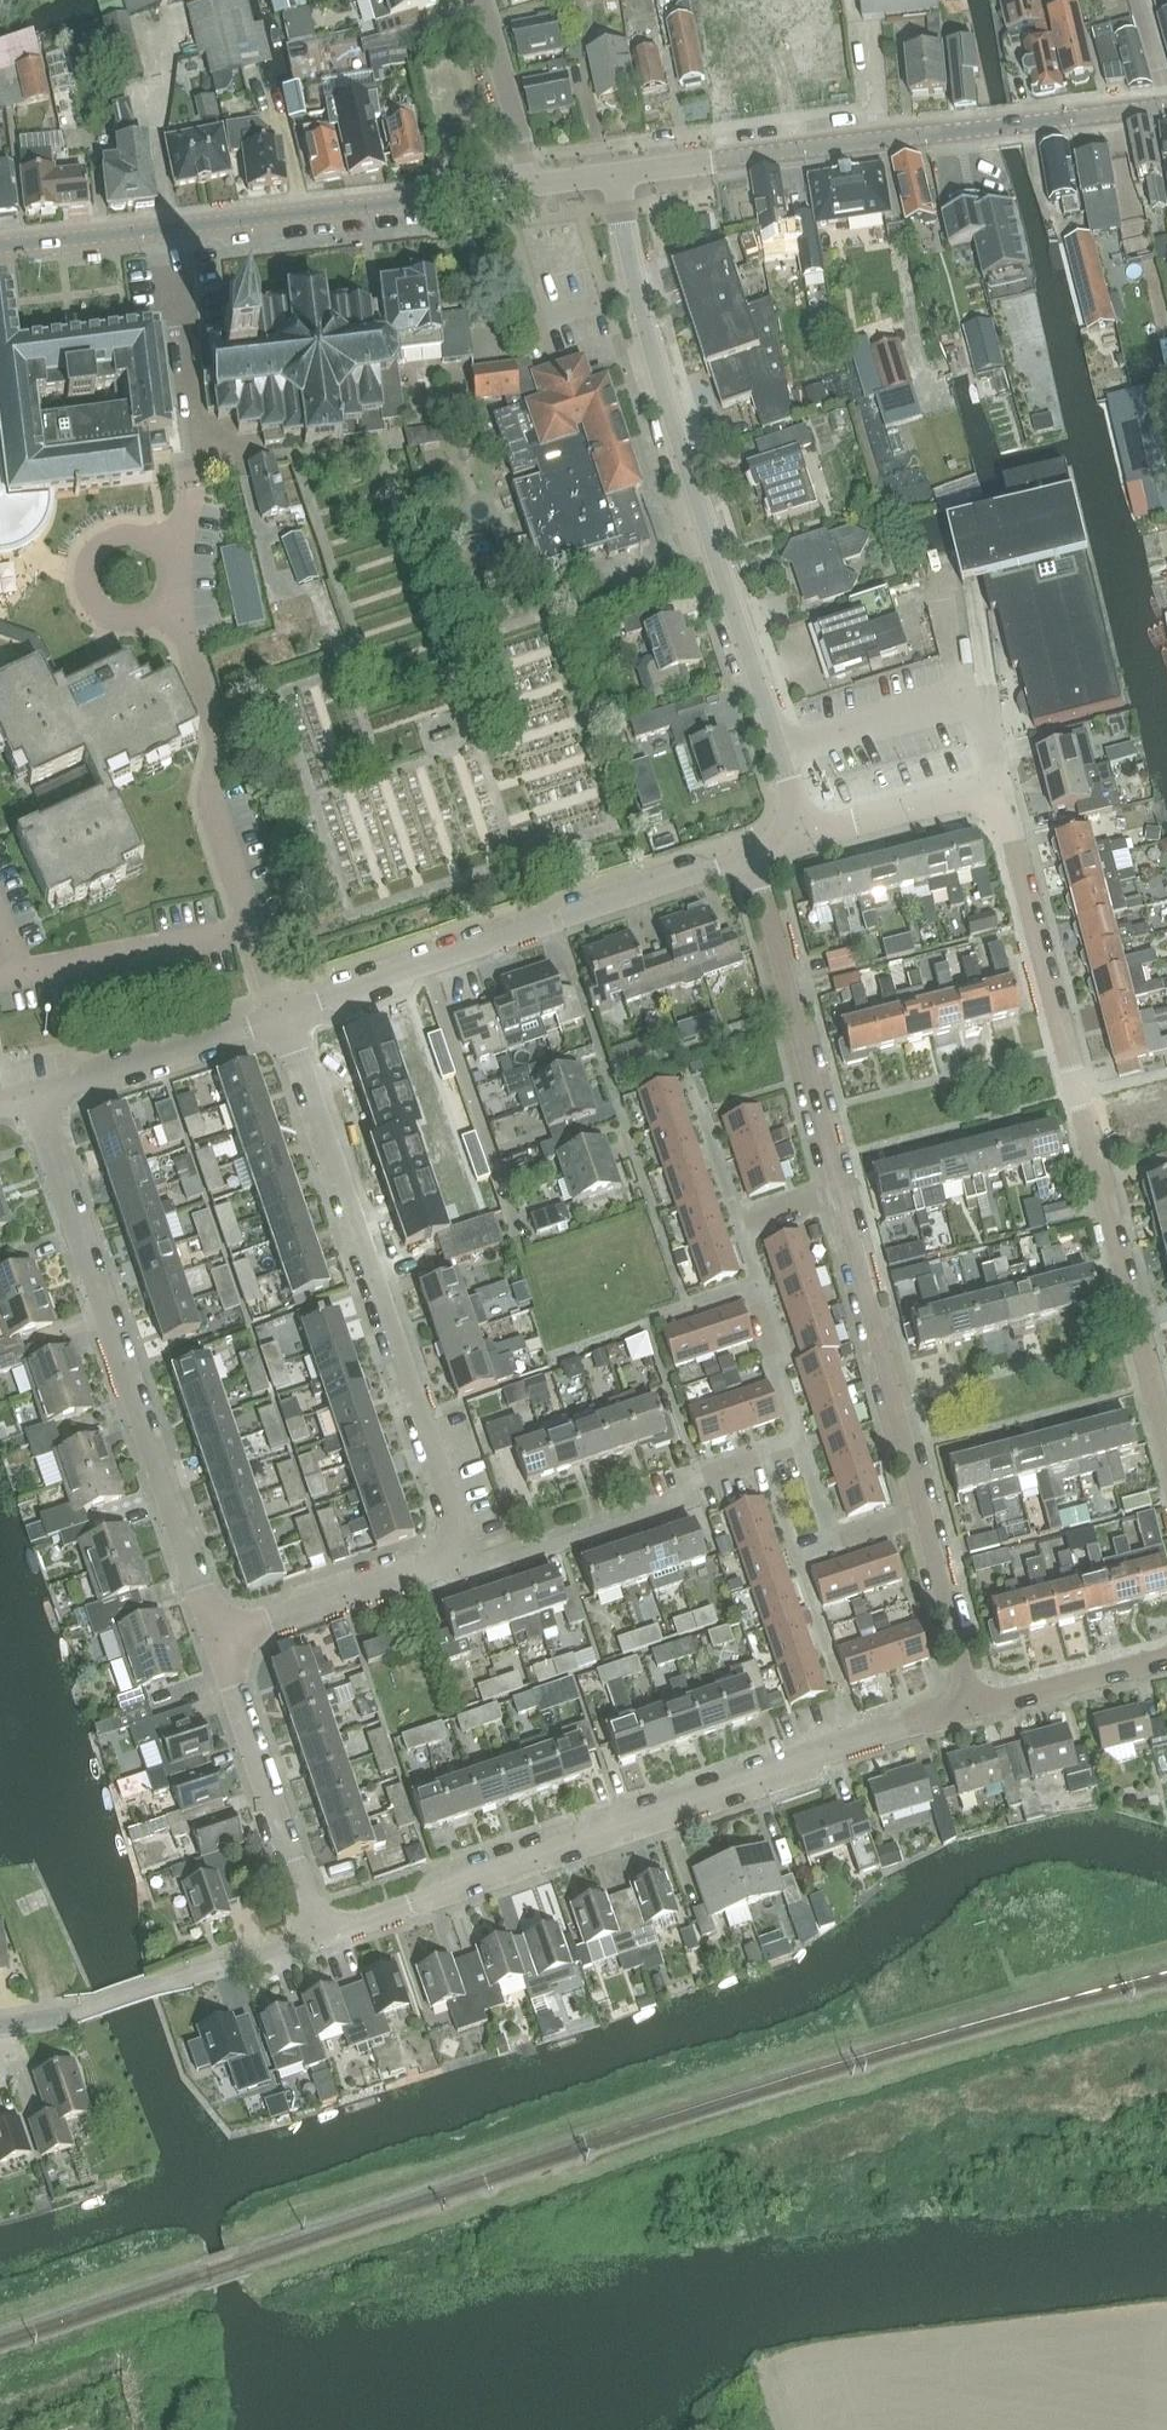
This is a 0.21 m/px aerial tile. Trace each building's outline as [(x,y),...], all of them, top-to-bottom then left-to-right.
[(127,16),(127,19),(185,0),(122,0),(127,16)] [(188,6),(199,55),(206,53),(211,76),(242,69),(236,44),(254,39),(253,32),(245,0),(216,0),(188,6)] [(380,38),(417,26),(413,12),(435,5),(434,0),(369,0),(380,38)] [(765,23),(760,0),(740,0),(741,5),(707,12),(721,76),(756,68),(747,27),(765,23)] [(781,13),(796,84),(830,77),(821,34),(838,30),(832,0),(802,0),(804,8),(781,13)] [(864,19),(940,11),(939,0),(862,0),(864,19)] [(1026,46),(1030,64),(1027,64),(1025,69),(1026,75),(1030,78),(1033,77),(1036,92),(1043,91),(1044,95),(1064,90),(1052,39),(1049,40),(1040,0),(1015,0),(1002,3),(1004,14),(1001,17),(1007,27),(1009,34),(1037,27),(1041,43),(1026,46)] [(691,2),(680,4),(677,8),(679,20),(669,22),(681,83),(685,82),(686,87),(702,84),(701,80),(705,79),(691,2)] [(1058,13),(1051,15),(1055,32),(1066,80),(1071,79),(1072,83),(1076,85),(1087,82),(1090,78),(1089,74),(1094,73),(1078,9),(1058,13)] [(521,59),(563,51),(556,14),(539,17),(539,22),(514,27),(521,59)] [(929,16),(932,41),(943,40),(940,15),(929,16)] [(142,77),(127,19),(127,16),(103,22),(119,83),(142,77)] [(1134,20),(1092,32),(1107,84),(1128,81),(1130,90),(1152,87),(1134,20)] [(589,52),(599,100),(605,99),(606,103),(613,108),(628,104),(633,97),(632,93),(637,92),(627,44),(589,52)] [(651,45),(652,51),(634,54),(642,91),(666,86),(658,44),(651,45)] [(974,76),(979,76),(976,44),(949,46),(956,110),(978,108),(974,76)] [(403,46),(369,52),(372,67),(406,60),(403,46)] [(907,53),(911,95),(948,92),(943,50),(907,53)] [(17,67),(17,69),(25,105),(49,99),(40,61),(17,67)] [(532,117),(574,108),(565,63),(548,66),(551,79),(526,84),(532,117)] [(298,84),(283,87),(289,119),(305,115),(298,84)] [(327,102),(331,125),(331,126),(342,124),(350,175),(384,167),(373,120),(380,119),(376,93),(327,102)] [(117,127),(133,124),(128,102),(112,106),(117,127)] [(411,107),(401,109),(385,113),(387,125),(381,126),(386,146),(390,145),(394,165),(423,159),(411,107)] [(1140,183),(1148,182),(1153,210),(1166,208),(1166,204),(1152,121),(1129,125),(1140,183)] [(243,152),(248,190),(286,184),(281,143),(268,145),(266,131),(257,122),(227,126),(231,153),(243,152)] [(320,127),(304,130),(315,182),(343,176),(335,136),(333,136),(331,126),(331,125),(320,127)] [(175,185),(175,187),(232,176),(231,173),(222,127),(165,139),(175,185)] [(147,139),(116,143),(118,159),(103,161),(104,171),(108,208),(154,203),(147,139)] [(1063,200),(1066,216),(1081,214),(1069,145),(1042,150),(1051,202),(1063,200)] [(58,210),(89,207),(85,172),(55,175),(54,169),(53,169),(51,151),(21,154),(23,172),(21,173),(25,214),(58,211),(58,210)] [(1078,159),(1082,181),(1088,215),(1118,210),(1115,192),(1116,192),(1110,154),(1078,159)] [(921,157),(894,161),(908,223),(925,219),(926,226),(936,224),(933,208),(937,207),(934,192),(930,193),(921,157)] [(818,226),(892,214),(884,165),(809,177),(816,216),(818,226)] [(19,215),(13,168),(0,169),(0,217),(19,215)] [(780,169),(752,172),(762,235),(764,251),(777,249),(781,244),(798,242),(804,277),(825,274),(818,226),(816,216),(788,221),(780,169)] [(959,211),(942,215),(950,247),(975,242),(984,281),(1029,271),(1014,204),(999,208),(992,202),(984,198),(975,196),(966,196),(956,199),(959,211)] [(739,237),(749,266),(765,261),(760,230),(739,237)] [(1066,240),(1089,329),(1115,323),(1092,234),(1066,240)] [(677,267),(711,373),(723,409),(754,398),(764,430),(794,420),(773,301),(747,306),(729,250),(677,267)] [(433,281),(381,287),(383,308),(390,365),(396,364),(397,369),(442,364),(473,360),(470,335),(467,315),(437,318),(433,281)] [(1032,290),(1012,293),(1016,321),(1036,318),(1032,290)] [(74,492),(75,496),(79,496),(79,491),(151,482),(147,452),(168,449),(166,434),(171,433),(157,327),(17,345),(11,291),(0,293),(0,440),(7,493),(30,490),(32,500),(48,498),(47,495),(74,492)] [(210,347),(200,348),(207,411),(217,410),(218,417),(237,414),(239,429),(260,426),(261,433),(263,433),(264,444),(285,442),(284,437),(304,435),(305,443),(384,434),(383,424),(403,421),(397,369),(396,364),(390,365),(383,308),(345,312),(345,305),(324,307),(323,294),(287,298),(287,305),(266,308),(267,315),(246,317),(246,322),(232,323),(227,327),(227,332),(222,332),(222,338),(209,339),(210,347)] [(964,326),(976,374),(1003,367),(991,319),(964,326)] [(868,337),(853,342),(870,398),(876,396),(885,393),(913,385),(900,340),(872,348),(868,337)] [(473,370),(476,402),(504,399),(508,413),(493,418),(513,477),(535,470),(538,479),(511,488),(538,569),(605,547),(608,558),(648,545),(631,492),(641,488),(602,370),(588,374),(583,360),(533,376),(528,361),(513,366),(473,370)] [(1030,371),(1040,406),(1057,401),(1046,366),(1030,371)] [(923,418),(913,385),(885,393),(876,396),(886,430),(923,418)] [(1130,484),(1166,475),(1166,428),(1158,388),(1110,399),(1130,484)] [(1051,414),(1033,419),(1036,434),(1055,429),(1051,414)] [(806,467),(800,450),(813,446),(807,427),(757,443),(763,461),(749,465),(758,492),(764,490),(775,522),(813,509),(800,469),(806,467)] [(5,551),(10,550),(12,549),(18,556),(30,545),(27,541),(30,539),(32,537),(36,533),(40,528),(42,525),(43,522),(45,517),(46,514),(47,511),(47,508),(48,505),(48,501),(48,498),(32,500),(30,490),(7,493),(0,440),(0,551),(5,551)] [(248,463),(261,517),(289,510),(285,495),(282,496),(272,457),(248,463)] [(1012,512),(949,527),(964,588),(985,583),(992,613),(994,612),(993,611),(999,610),(1013,671),(1015,670),(1015,669),(1020,668),(1026,692),(1024,693),(1022,694),(1020,696),(1019,698),(1018,700),(1018,702),(1018,704),(1018,706),(1019,708),(1020,710),(1021,712),(1023,713),(1025,714),(1027,715),(1029,715),(1032,715),(1035,727),(1125,706),(1066,466),(1004,481),(1012,512)] [(845,574),(842,564),(860,558),(869,540),(851,530),(828,538),(827,533),(793,544),(785,560),(801,568),(805,581),(801,582),(807,602),(821,598),(823,602),(851,593),(858,580),(845,574)] [(300,533),(282,540),(299,587),(318,580),(300,533)] [(220,554),(238,632),(265,626),(248,548),(220,554)] [(888,591),(849,604),(854,619),(820,630),(835,676),(868,665),(871,672),(883,668),(881,661),(909,651),(899,621),(888,591)] [(621,622),(626,638),(645,632),(654,657),(644,661),(639,672),(647,695),(654,699),(685,688),(689,681),(685,668),(700,663),(694,645),(686,647),(677,620),(660,626),(655,611),(621,622)] [(603,635),(622,629),(616,613),(598,620),(603,635)] [(29,650),(36,665),(48,659),(40,640),(0,626),(0,640),(29,650)] [(174,742),(197,731),(172,678),(151,687),(146,677),(138,681),(129,660),(63,691),(48,659),(36,665),(0,682),(0,747),(10,768),(19,764),(29,786),(81,761),(99,797),(37,826),(36,824),(15,834),(20,845),(19,846),(46,905),(68,894),(72,903),(124,879),(120,870),(142,859),(114,801),(113,801),(105,785),(179,750),(174,742)] [(674,707),(631,721),(636,740),(671,729),(678,750),(690,746),(703,790),(737,779),(722,734),(710,737),(704,718),(707,718),(702,699),(674,708),(674,707)] [(1096,770),(1086,731),(1059,738),(1061,748),(1038,754),(1045,783),(1083,773),(1096,770)] [(436,758),(456,754),(454,741),(433,745),(436,758)] [(1133,743),(1106,751),(1110,764),(1137,758),(1133,743)] [(629,766),(635,787),(654,781),(647,760),(629,766)] [(1096,770),(1083,773),(1045,783),(1053,812),(1077,805),(1080,819),(1113,810),(1110,795),(1106,796),(1103,784),(1114,781),(1111,766),(1096,770)] [(1056,839),(1054,843),(1056,852),(1059,854),(1062,853),(1066,867),(1114,854),(1129,850),(1126,839),(1111,842),(1111,841),(1097,845),(1092,828),(1058,836),(1059,839),(1056,839)] [(977,835),(948,842),(957,877),(970,873),(974,887),(978,886),(982,902),(993,899),(977,835)] [(948,842),(919,850),(928,884),(927,884),(930,896),(946,892),(951,910),(964,907),(957,877),(948,842)] [(919,850),(890,857),(899,891),(927,884),(928,884),(919,850)] [(864,856),(861,860),(862,864),(861,864),(870,898),(872,898),(899,891),(890,857),(880,859),(879,855),(876,853),(864,856)] [(1063,868),(1061,871),(1063,880),(1067,882),(1070,881),(1073,895),(1121,883),(1137,879),(1134,867),(1118,872),(1114,854),(1066,867),(1063,868)] [(861,864),(832,871),(841,904),(858,900),(866,930),(879,927),(872,898),(870,898),(861,864)] [(832,871),(804,879),(812,911),(841,904),(832,871)] [(1070,896),(1068,899),(1071,909),(1074,911),(1077,910),(1080,923),(1115,914),(1145,907),(1142,896),(1126,900),(1121,883),(1073,895),(1070,896)] [(919,899),(923,916),(936,913),(932,896),(919,899)] [(890,906),(895,924),(908,920),(904,903),(890,906)] [(685,918),(685,919),(701,966),(704,977),(718,973),(744,964),(733,930),(716,935),(708,911),(706,911),(701,905),(688,909),(687,918),(685,918)] [(844,911),(832,914),(839,938),(850,935),(844,911)] [(994,914),(967,921),(971,937),(998,930),(994,914)] [(1077,924),(1075,927),(1078,937),(1081,939),(1084,938),(1088,952),(1122,943),(1152,935),(1149,924),(1133,928),(1132,924),(1119,928),(1115,914),(1080,923),(1077,924)] [(670,956),(655,961),(666,990),(679,986),(685,988),(699,984),(703,979),(705,978),(704,977),(701,966),(685,919),(685,918),(684,915),(659,924),(670,956)] [(629,934),(604,942),(605,945),(606,945),(623,993),(621,993),(625,1004),(640,999),(666,990),(655,961),(639,966),(629,934)] [(892,941),(882,943),(886,960),(896,957),(892,941)] [(997,983),(984,986),(993,1021),(1021,1013),(1012,979),(1011,979),(1001,943),(987,946),(997,983)] [(1085,953),(1083,956),(1085,965),(1088,967),(1092,966),(1095,980),(1129,971),(1144,968),(1159,963),(1159,961),(1156,951),(1126,958),(1122,943),(1088,952),(1085,953)] [(605,945),(582,953),(592,982),(584,985),(594,1014),(612,1008),(608,998),(621,993),(623,993),(606,945),(605,945)] [(827,955),(831,970),(857,963),(853,949),(827,955)] [(971,989),(955,993),(964,1028),(993,1021),(984,986),(976,957),(964,960),(971,989)] [(547,963),(523,971),(539,1019),(554,1014),(558,1027),(583,1018),(573,989),(558,994),(547,963)] [(941,997),(927,1000),(936,1035),(964,1028),(955,993),(953,993),(946,966),(933,969),(941,997)] [(1092,981),(1090,984),(1092,994),(1096,996),(1099,995),(1102,1007),(1137,998),(1149,995),(1166,991),(1163,979),(1148,983),(1144,968),(1129,971),(1095,980),(1092,981)] [(506,1000),(491,1005),(495,1019),(506,1051),(522,1046),(545,1038),(539,1019),(523,971),(499,980),(506,1000)] [(896,995),(895,995),(907,1043),(936,1035),(927,1000),(919,971),(908,973),(912,991),(896,995)] [(850,989),(863,986),(860,972),(832,979),(836,993),(850,989)] [(871,1015),(870,1015),(878,1050),(907,1043),(895,995),(896,995),(892,977),(878,981),(886,1011),(871,1015)] [(840,1043),(839,1045),(844,1063),(847,1065),(867,1060),(868,1058),(867,1053),(878,1050),(870,1015),(871,1015),(863,986),(850,989),(858,1020),(841,1024),(846,1042),(840,1043)] [(1102,1007),(1110,1037),(1159,1024),(1166,1022),(1166,1008),(1154,1012),(1154,1009),(1140,1012),(1137,998),(1102,1007)] [(463,1031),(458,1033),(462,1047),(468,1045),(474,1063),(506,1051),(495,1019),(491,1005),(458,1016),(463,1031)] [(695,1039),(689,1022),(677,1026),(683,1043),(695,1039)] [(435,1236),(445,1264),(501,1245),(491,1216),(446,1231),(412,1130),(418,1128),(383,1023),(342,1037),(377,1141),(370,1143),(404,1246),(435,1236)] [(1110,1037),(1117,1065),(1166,1052),(1166,1038),(1162,1039),(1159,1024),(1110,1037)] [(443,1042),(440,1033),(427,1037),(430,1046),(443,1042)] [(446,1050),(443,1042),(430,1046),(433,1055),(446,1050)] [(449,1059),(446,1050),(433,1055),(436,1064),(449,1059)] [(611,1065),(616,1079),(644,1070),(639,1055),(611,1065)] [(452,1068),(449,1059),(436,1064),(439,1072),(452,1068)] [(216,1077),(225,1104),(262,1092),(252,1064),(216,1077)] [(523,1111),(538,1105),(586,1089),(578,1065),(543,1077),(538,1064),(500,1077),(507,1097),(518,1094),(523,1111)] [(455,1076),(452,1068),(439,1072),(442,1081),(455,1076)] [(638,1093),(651,1132),(686,1120),(673,1081),(638,1093)] [(548,1129),(552,1142),(568,1137),(563,1124),(594,1113),(586,1089),(538,1105),(547,1130),(548,1129)] [(225,1104),(235,1132),(271,1120),(262,1092),(225,1104)] [(177,1101),(183,1119),(198,1114),(192,1096),(177,1101)] [(163,1126),(178,1121),(171,1102),(156,1107),(163,1126)] [(125,1107),(89,1119),(98,1147),(134,1135),(135,1137),(142,1135),(138,1122),(131,1124),(125,1107)] [(722,1120),(735,1159),(771,1148),(758,1109),(722,1120)] [(198,1114),(183,1119),(190,1137),(204,1133),(198,1114)] [(235,1132),(244,1160),(280,1147),(271,1120),(235,1132)] [(651,1132),(664,1170),(699,1159),(686,1120),(651,1132)] [(178,1121),(163,1126),(169,1145),(184,1140),(178,1121)] [(1053,1124),(1023,1132),(1037,1185),(1046,1183),(1041,1163),(1062,1158),(1053,1124)] [(1023,1132),(993,1139),(1002,1175),(1021,1170),(1026,1188),(1037,1185),(1023,1132)] [(478,1143),(475,1134),(461,1139),(464,1147),(478,1143)] [(98,1147),(107,1175),(144,1163),(135,1137),(134,1135),(98,1147)] [(556,1158),(563,1179),(611,1163),(603,1139),(572,1149),(568,1137),(552,1142),(538,1147),(543,1162),(556,1158)] [(993,1139),(962,1147),(976,1200),(986,1198),(982,1180),(1002,1175),(993,1139)] [(481,1151),(478,1143),(464,1147),(467,1156),(481,1151)] [(244,1160),(253,1187),(290,1175),(280,1147),(244,1160)] [(962,1147),(932,1155),(941,1190),(962,1185),(967,1203),(976,1200),(962,1147)] [(771,1148),(735,1159),(748,1198),(783,1186),(771,1148)] [(202,1174),(216,1169),(210,1150),(196,1155),(202,1174)] [(484,1160),(481,1151),(467,1156),(470,1165),(484,1160)] [(1166,1206),(1166,1154),(1150,1158),(1155,1177),(1146,1179),(1147,1182),(1144,1182),(1143,1185),(1146,1196),(1148,1198),(1151,1197),(1154,1209),(1166,1206)] [(932,1155),(902,1162),(915,1214),(925,1211),(921,1195),(941,1190),(932,1155)] [(196,1176),(190,1157),(175,1162),(181,1182),(196,1176)] [(664,1170),(677,1209),(712,1198),(699,1159),(664,1170)] [(487,1169),(484,1160),(470,1165),(473,1173),(487,1169)] [(902,1162),(871,1170),(881,1204),(901,1199),(906,1216),(915,1214),(902,1162)] [(144,1163),(107,1175),(117,1203),(153,1191),(152,1189),(166,1185),(162,1173),(148,1177),(144,1163)] [(611,1163),(563,1179),(571,1204),(619,1187),(611,1163)] [(216,1169),(202,1174),(208,1192),(223,1187),(216,1169)] [(490,1177),(487,1169),(473,1173),(477,1182),(490,1177)] [(253,1187),(263,1215),(299,1203),(290,1175),(253,1187)] [(196,1176),(181,1182),(187,1199),(202,1194),(196,1176)] [(153,1191),(117,1203),(126,1231),(162,1218),(176,1213),(172,1201),(158,1205),(153,1191)] [(10,1227),(0,1198),(0,1231),(10,1227)] [(677,1209),(690,1248),(725,1237),(712,1198),(677,1209)] [(1075,1217),(1072,1202),(1042,1208),(1045,1224),(1075,1217)] [(263,1215),(272,1242),(308,1230),(299,1203),(263,1215)] [(221,1229),(235,1224),(229,1206),(214,1211),(221,1229)] [(563,1206),(530,1217),(536,1235),(569,1224),(563,1206)] [(1154,1209),(1157,1223),(1154,1223),(1153,1226),(1155,1237),(1158,1238),(1161,1238),(1161,1239),(1166,1238),(1166,1206),(1154,1209)] [(193,1218),(200,1237),(215,1232),(208,1213),(193,1218)] [(1042,1213),(1027,1217),(1030,1231),(1046,1227),(1042,1213)] [(126,1231),(135,1258),(171,1246),(162,1218),(126,1231)] [(235,1224),(221,1229),(227,1248),(242,1243),(235,1224)] [(272,1242),(281,1270),(318,1258),(308,1230),(272,1242)] [(763,1243),(776,1282),(812,1270),(800,1231),(763,1243)] [(215,1232),(200,1237),(206,1255),(221,1250),(215,1232)] [(725,1237),(690,1248),(703,1287),(738,1275),(725,1237)] [(926,1258),(922,1242),(887,1250),(891,1267),(926,1258)] [(135,1258),(145,1286),(181,1274),(171,1246),(135,1258)] [(1062,1247),(1052,1250),(1057,1270),(1067,1267),(1062,1247)] [(1048,1280),(1029,1285),(1038,1319),(1068,1311),(1059,1278),(1057,1270),(1052,1250),(1041,1252),(1048,1280)] [(318,1258),(281,1270),(291,1298),(327,1285),(318,1258)] [(239,1285),(255,1280),(248,1261),(233,1266),(239,1285)] [(939,1261),(928,1264),(932,1276),(949,1342),(978,1334),(970,1301),(951,1306),(939,1261)] [(1004,1261),(992,1265),(1008,1326),(1020,1324),(1025,1330),(1035,1327),(1036,1319),(1038,1319),(1029,1285),(1012,1290),(1004,1261)] [(45,1295),(39,1277),(37,1278),(32,1265),(2,1275),(0,1268),(0,1310),(45,1295)] [(989,1296),(970,1301),(978,1334),(1008,1326),(992,1265),(981,1267),(989,1296)] [(211,1274),(218,1293),(233,1287),(227,1268),(211,1274)] [(776,1282),(789,1321),(825,1309),(812,1270),(776,1282)] [(1070,1275),(1059,1278),(1068,1311),(1098,1303),(1089,1270),(1070,1275)] [(455,1273),(420,1285),(429,1312),(465,1300),(455,1273)] [(145,1286),(154,1314),(190,1302),(181,1274),(145,1286)] [(926,1313),(911,1317),(919,1350),(949,1342),(932,1276),(918,1280),(926,1313)] [(255,1280),(239,1285),(246,1304),(261,1299),(255,1280)] [(503,1282),(488,1287),(492,1299),(507,1294),(505,1288),(503,1282)] [(233,1287),(218,1293),(224,1311),(239,1306),(233,1287)] [(488,1287),(474,1291),(476,1296),(478,1303),(492,1299),(488,1287)] [(0,1344),(0,1359),(23,1351),(19,1338),(53,1327),(48,1314),(51,1313),(45,1295),(0,1310),(0,1322),(7,1342),(0,1344)] [(465,1300),(429,1312),(438,1340),(474,1328),(485,1324),(478,1303),(476,1296),(465,1300)] [(190,1302),(154,1314),(163,1342),(199,1330),(190,1302)] [(740,1306),(701,1319),(713,1355),(752,1342),(740,1306)] [(310,1354),(346,1342),(336,1314),(321,1319),(317,1308),(297,1315),(310,1354)] [(801,1360),(832,1350),(838,1348),(825,1309),(789,1321),(801,1360)] [(713,1355),(701,1319),(662,1332),(674,1367),(713,1355)] [(474,1328),(438,1340),(447,1368),(483,1356),(494,1352),(492,1347),(491,1342),(480,1346),(474,1328)] [(625,1364),(649,1356),(642,1334),(618,1341),(625,1364)] [(523,1337),(507,1342),(511,1355),(527,1349),(523,1337)] [(319,1382),(355,1370),(346,1342),(310,1354),(319,1381),(319,1382)] [(507,1342),(492,1347),(494,1352),(497,1360),(498,1359),(510,1355),(511,1355),(507,1342)] [(268,1369),(282,1364),(275,1344),(261,1349),(268,1369)] [(0,1359),(0,1374),(23,1366),(33,1396),(84,1379),(78,1361),(74,1362),(70,1350),(35,1362),(30,1349),(23,1351),(0,1359)] [(798,1363),(810,1401),(845,1389),(832,1350),(801,1360),(802,1362),(798,1363)] [(245,1375),(261,1370),(254,1351),(239,1356),(245,1375)] [(483,1356),(447,1368),(457,1396),(492,1384),(488,1370),(500,1366),(500,1367),(513,1363),(510,1355),(498,1359),(497,1360),(494,1352),(483,1356)] [(208,1357),(172,1370),(181,1397),(218,1385),(208,1357)] [(282,1364),(268,1369),(274,1387),(288,1382),(282,1364)] [(261,1370),(245,1375),(252,1394),(267,1389),(261,1370)] [(355,1370),(319,1382),(319,1381),(311,1384),(314,1397),(323,1394),(329,1410),(365,1398),(364,1397),(368,1396),(369,1392),(366,1383),(363,1381),(359,1382),(355,1370)] [(44,1426),(24,1433),(29,1447),(58,1437),(53,1424),(91,1411),(86,1399),(90,1397),(84,1379),(33,1396),(44,1426)] [(549,1393),(544,1379),(526,1385),(530,1399),(549,1393)] [(766,1384),(727,1397),(739,1434),(778,1421),(766,1384)] [(218,1385),(181,1397),(190,1425),(227,1413),(218,1385)] [(810,1401),(823,1440),(858,1428),(845,1389),(810,1401)] [(635,1392),(622,1397),(638,1445),(649,1442),(650,1446),(654,1448),(672,1442),(674,1438),(668,1418),(664,1416),(660,1417),(654,1398),(639,1403),(635,1392)] [(598,1417),(611,1455),(638,1445),(622,1397),(607,1402),(611,1413),(598,1417)] [(739,1434),(727,1397),(688,1410),(700,1447),(739,1434)] [(329,1410),(338,1436),(338,1438),(374,1426),(365,1398),(329,1410)] [(287,1425),(300,1420),(294,1400),(280,1405),(287,1425)] [(264,1431),(279,1425),(273,1407),(258,1412),(264,1431)] [(611,1455),(598,1417),(597,1417),(594,1408),(567,1417),(570,1426),(583,1464),(611,1455)] [(227,1413),(190,1425),(200,1453),(236,1441),(227,1413)] [(555,1473),(542,1435),(527,1441),(519,1415),(485,1426),(495,1455),(516,1448),(527,1483),(555,1473)] [(1129,1416),(1099,1423),(1107,1456),(1137,1448),(1129,1416)] [(306,1437),(300,1420),(287,1425),(292,1442),(306,1437)] [(1099,1423),(1069,1431),(1077,1465),(1095,1461),(1102,1488),(1114,1485),(1110,1467),(1107,1456),(1099,1423)] [(279,1425),(264,1431),(270,1449),(286,1444),(279,1425)] [(328,1458),(343,1452),(348,1465),(383,1453),(383,1452),(386,1450),(388,1447),(385,1438),(381,1436),(378,1437),(374,1426),(338,1438),(338,1436),(322,1442),(328,1458)] [(583,1464),(570,1426),(542,1435),(555,1473),(583,1464)] [(823,1440),(836,1479),(871,1467),(858,1428),(823,1440)] [(1069,1431),(1039,1439),(1051,1486),(1081,1478),(1077,1465),(1069,1431)] [(58,1437),(29,1447),(34,1461),(53,1454),(63,1485),(114,1468),(107,1449),(104,1450),(100,1438),(62,1451),(58,1437)] [(1039,1439),(1009,1447),(1018,1481),(1034,1476),(1041,1506),(1044,1506),(1054,1503),(1055,1503),(1055,1501),(1051,1486),(1039,1439)] [(236,1441),(200,1453),(209,1481),(246,1468),(236,1441)] [(1009,1447),(979,1454),(995,1517),(1007,1514),(999,1485),(1018,1481),(1009,1447)] [(348,1465),(357,1493),(393,1481),(383,1453),(348,1465)] [(979,1454),(949,1462),(957,1495),(977,1490),(984,1520),(995,1517),(979,1454)] [(299,1460),(305,1480),(319,1476),(312,1456),(299,1460)] [(283,1486),(298,1481),(292,1463),(276,1468),(283,1486)] [(1120,1464),(1110,1467),(1114,1485),(1125,1482),(1120,1464)] [(871,1467),(836,1479),(849,1518),(883,1506),(871,1467)] [(71,1508),(40,1519),(47,1540),(59,1535),(88,1526),(84,1512),(121,1500),(117,1487),(120,1486),(114,1468),(63,1485),(71,1508)] [(246,1468),(209,1481),(218,1508),(255,1496),(246,1468)] [(305,1480),(311,1498),(325,1493),(319,1476),(305,1480)] [(298,1481),(283,1486),(289,1505),(304,1500),(298,1481)] [(393,1481),(357,1493),(346,1497),(350,1509),(361,1506),(366,1519),(366,1521),(402,1509),(393,1481)] [(1121,1500),(1125,1514),(1152,1507),(1148,1493),(1121,1500)] [(255,1496),(218,1508),(227,1536),(264,1524),(255,1496)] [(726,1511),(739,1550),(775,1538),(761,1499),(726,1511)] [(1057,1516),(1054,1503),(1044,1506),(1051,1533),(1061,1531),(1057,1516)] [(1090,1524),(1086,1508),(1066,1514),(1070,1529),(1090,1524)] [(353,1537),(370,1531),(376,1549),(412,1537),(402,1509),(366,1521),(366,1519),(350,1524),(353,1537)] [(324,1535),(337,1530),(330,1510),(317,1515),(324,1535)] [(1131,1556),(1143,1602),(1166,1596),(1166,1576),(1163,1562),(1166,1562),(1153,1513),(1136,1518),(1145,1552),(1131,1556)] [(301,1541),(317,1536),(310,1517),(295,1522),(301,1541)] [(264,1524),(227,1536),(237,1564),(273,1552),(264,1524)] [(694,1524),(665,1533),(677,1570),(706,1560),(694,1524)] [(88,1526),(59,1535),(64,1549),(79,1544),(89,1574),(139,1557),(133,1539),(130,1540),(126,1528),(93,1539),(88,1526)] [(337,1530),(324,1535),(333,1563),(347,1559),(337,1530)] [(967,1539),(970,1553),(999,1546),(996,1532),(967,1539)] [(665,1533),(637,1543),(649,1579),(654,1593),(682,1584),(677,1570),(665,1533)] [(317,1536),(301,1541),(308,1560),(323,1555),(317,1536)] [(739,1550),(752,1589),(788,1578),(775,1538),(739,1550)] [(1117,1560),(1102,1564),(1105,1574),(1114,1610),(1115,1614),(1119,1616),(1130,1613),(1132,1609),(1131,1605),(1143,1602),(1131,1556),(1130,1556),(1126,1539),(1112,1542),(1117,1560)] [(637,1543),(609,1552),(621,1589),(649,1579),(637,1543)] [(891,1545),(852,1559),(864,1595),(903,1581),(891,1545)] [(1077,1582),(1076,1582),(1085,1617),(1086,1617),(1087,1621),(1091,1623),(1102,1620),(1104,1617),(1103,1613),(1114,1610),(1105,1574),(1102,1564),(1098,1546),(1086,1549),(1094,1577),(1077,1582)] [(1007,1551),(992,1555),(995,1569),(1011,1565),(1007,1551)] [(273,1552),(237,1564),(246,1592),(283,1580),(273,1552)] [(609,1552),(580,1562),(592,1598),(621,1589),(609,1552)] [(1049,1588),(1047,1589),(1057,1625),(1085,1617),(1076,1582),(1077,1582),(1070,1553),(1058,1556),(1062,1571),(1059,1572),(1062,1585),(1049,1588)] [(99,1605),(84,1610),(89,1623),(118,1614),(113,1600),(146,1589),(141,1576),(145,1574),(139,1557),(89,1574),(99,1605)] [(864,1595),(852,1559),(813,1572),(825,1608),(864,1595)] [(1036,1592),(1018,1596),(1027,1631),(1028,1632),(1057,1625),(1047,1589),(1049,1588),(1042,1560),(1029,1564),(1036,1592)] [(543,1635),(557,1631),(551,1614),(563,1609),(569,1627),(583,1622),(572,1590),(561,1593),(553,1571),(525,1580),(537,1617),(543,1635)] [(752,1589),(765,1629),(801,1617),(788,1578),(752,1589)] [(524,1633),(520,1622),(537,1617),(525,1580),(497,1589),(509,1626),(513,1637),(524,1633)] [(990,1626),(988,1628),(993,1645),(997,1648),(1016,1642),(1017,1641),(1016,1635),(1028,1632),(1027,1631),(1018,1596),(1015,1583),(1005,1586),(1008,1600),(990,1605),(995,1625),(990,1626)] [(497,1589),(469,1599),(481,1635),(509,1626),(497,1589)] [(749,1591),(732,1594),(734,1608),(751,1605),(749,1591)] [(481,1635),(469,1599),(440,1608),(448,1630),(434,1635),(443,1663),(469,1654),(465,1641),(481,1635)] [(693,1616),(697,1630),(716,1624),(711,1610),(693,1616)] [(118,1614),(89,1623),(93,1637),(113,1630),(124,1661),(173,1645),(167,1626),(164,1627),(160,1615),(122,1627),(118,1614)] [(697,1630),(693,1616),(672,1623),(677,1637),(697,1630)] [(765,1629),(778,1668),(814,1656),(801,1617),(765,1629)] [(917,1624),(877,1637),(889,1673),(920,1662),(928,1660),(917,1624)] [(332,1626),(310,1631),(313,1641),(324,1638),(325,1642),(335,1640),(332,1626)] [(708,1634),(713,1649),(733,1643),(727,1627),(708,1634)] [(637,1634),(642,1649),(661,1642),(656,1628),(637,1634)] [(642,1649),(637,1634),(617,1641),(622,1655),(642,1649)] [(361,1646),(367,1663),(395,1653),(389,1636),(361,1646)] [(877,1637),(837,1650),(850,1686),(889,1673),(877,1637)] [(336,1643),(342,1663),(357,1658),(350,1638),(336,1643)] [(673,1646),(678,1661),(696,1655),(691,1640),(673,1646)] [(134,1691),(113,1698),(120,1717),(149,1707),(147,1702),(148,1702),(143,1688),(180,1675),(176,1665),(179,1664),(173,1645),(124,1661),(134,1691)] [(673,1646),(652,1653),(657,1668),(678,1661),(673,1646)] [(282,1662),(271,1665),(280,1693),(317,1681),(336,1676),(331,1663),(313,1669),(308,1653),(282,1662)] [(571,1656),(554,1662),(558,1677),(576,1671),(571,1656)] [(814,1656),(778,1668),(791,1707),(827,1695),(814,1656)] [(616,1665),(621,1680),(640,1674),(634,1659),(616,1665)] [(764,1689),(755,1661),(729,1669),(732,1679),(715,1684),(718,1691),(730,1727),(758,1718),(750,1693),(764,1689)] [(558,1677),(554,1662),(533,1669),(538,1684),(558,1677)] [(602,1687),(621,1680),(616,1665),(596,1671),(602,1687)] [(496,1681),(501,1696),(521,1689),(516,1674),(496,1681)] [(369,1695),(363,1676),(348,1680),(355,1700),(369,1695)] [(670,1682),(677,1704),(662,1709),(674,1746),(702,1737),(690,1700),(691,1700),(683,1678),(670,1682)] [(317,1681),(280,1693),(290,1721),(326,1709),(338,1706),(333,1691),(322,1695),(317,1681)] [(501,1696),(496,1681),(479,1686),(484,1702),(501,1696)] [(532,1693),(538,1709),(556,1703),(551,1687),(532,1693)] [(718,1691),(691,1700),(690,1700),(702,1737),(730,1727),(718,1691)] [(532,1693),(512,1700),(518,1716),(538,1709),(532,1693)] [(369,1695),(355,1700),(361,1718),(375,1714),(369,1695)] [(659,1703),(646,1707),(648,1714),(634,1719),(646,1756),(674,1746),(662,1709),(659,1703)] [(476,1712),(481,1728),(501,1722),(495,1705),(476,1712)] [(1133,1744),(1150,1739),(1152,1749),(1166,1745),(1166,1739),(1162,1719),(1147,1723),(1143,1706),(1094,1719),(1102,1751),(1103,1751),(1107,1767),(1137,1760),(1133,1744)] [(120,1717),(116,1719),(120,1732),(129,1729),(136,1751),(154,1745),(162,1768),(169,1765),(170,1766),(201,1756),(201,1757),(210,1754),(205,1737),(208,1736),(209,1733),(206,1723),(203,1722),(200,1723),(199,1720),(194,1722),(190,1708),(154,1721),(149,1707),(120,1717)] [(326,1709),(290,1721),(299,1749),(336,1737),(326,1709)] [(481,1728),(476,1712),(456,1719),(462,1735),(481,1728)] [(646,1756),(634,1719),(606,1728),(618,1765),(646,1756)] [(420,1731),(425,1746),(445,1740),(439,1724),(420,1731)] [(563,1743),(550,1748),(562,1784),(590,1774),(583,1752),(594,1749),(585,1724),(560,1732),(563,1743)] [(1095,1788),(1091,1771),(1085,1749),(1072,1752),(1066,1727),(1022,1738),(1033,1780),(1065,1771),(1071,1794),(1095,1788)] [(373,1755),(387,1750),(381,1731),(367,1736),(373,1755)] [(425,1746),(420,1731),(401,1737),(406,1753),(425,1746)] [(336,1737),(299,1749),(308,1777),(345,1764),(336,1737)] [(547,1737),(519,1747),(522,1757),(534,1793),(562,1784),(550,1748),(547,1737)] [(972,1793),(1001,1784),(1008,1809),(1023,1804),(1013,1772),(1000,1776),(991,1748),(967,1755),(966,1753),(947,1758),(959,1797),(963,1810),(976,1806),(972,1793)] [(387,1750),(373,1755),(380,1774),(394,1769),(387,1750)] [(162,1768),(144,1774),(151,1796),(173,1789),(181,1814),(222,1800),(211,1768),(205,1770),(201,1757),(201,1756),(170,1766),(169,1765),(162,1768)] [(522,1757),(494,1767),(507,1803),(534,1793),(522,1757)] [(345,1764),(308,1777),(317,1805),(354,1792),(345,1764)] [(494,1767),(466,1776),(479,1812),(507,1803),(494,1767)] [(931,1805),(938,1828),(952,1823),(944,1796),(931,1800),(921,1767),(900,1773),(901,1777),(870,1786),(880,1820),(931,1805)] [(466,1776),(438,1785),(451,1821),(479,1812),(466,1776)] [(429,1789),(410,1795),(423,1831),(451,1821),(438,1785),(429,1789)] [(392,1810),(406,1806),(399,1786),(385,1791),(392,1810)] [(354,1792),(317,1805),(327,1833),(363,1820),(354,1792)] [(181,1814),(165,1819),(172,1839),(193,1832),(202,1860),(223,1852),(224,1853),(242,1846),(231,1812),(226,1813),(222,1800),(181,1814)] [(406,1806),(392,1810),(398,1829),(412,1825),(406,1806)] [(794,1823),(807,1860),(852,1844),(854,1852),(852,1853),(859,1875),(877,1869),(857,1810),(843,1815),(841,1808),(794,1823)] [(363,1820),(327,1833),(336,1860),(373,1848),(385,1844),(380,1828),(368,1833),(363,1820)] [(779,1881),(767,1847),(731,1860),(746,1906),(747,1906),(783,1894),(788,1908),(800,1904),(791,1877),(779,1881)] [(208,1878),(182,1887),(195,1926),(229,1914),(226,1905),(240,1900),(224,1853),(223,1852),(202,1860),(208,1878)] [(747,1906),(746,1906),(731,1860),(694,1872),(705,1907),(692,1911),(701,1938),(715,1933),(710,1918),(725,1913),(731,1932),(753,1924),(747,1906)] [(185,1865),(170,1870),(174,1881),(189,1876),(185,1865)] [(618,1895),(637,1950),(657,1943),(650,1922),(676,1913),(663,1874),(646,1880),(642,1877),(634,1879),(633,1885),(630,1886),(631,1891),(618,1895)] [(590,1966),(617,1957),(637,1950),(618,1895),(605,1900),(604,1894),(601,1895),(600,1891),(596,1889),(586,1893),(584,1896),(586,1900),(570,1906),(583,1945),(590,1966)] [(809,1899),(814,1913),(827,1909),(822,1895),(809,1899)] [(800,1904),(788,1908),(797,1937),(816,1930),(810,1911),(800,1904)] [(524,1944),(512,1948),(522,1977),(520,1978),(528,2002),(550,1995),(543,1974),(570,1965),(557,1927),(522,1939),(524,1944)] [(477,1954),(465,1958),(484,2013),(502,2006),(496,1986),(520,1978),(522,1977),(512,1948),(509,1938),(492,1943),(491,1940),(488,1939),(478,1942),(476,1946),(477,1949),(475,1949),(477,1954)] [(450,1958),(417,1970),(430,2009),(446,2003),(457,2034),(486,2024),(483,2013),(484,2013),(465,1958),(452,1963),(450,1958)] [(365,1983),(351,1988),(368,2040),(389,2034),(382,2013),(409,2004),(396,1966),(380,1972),(379,1969),(375,1967),(366,1971),(364,1974),(365,1977),(363,1978),(365,1983)] [(319,1993),(303,1999),(306,2007),(316,2036),(317,2036),(341,2027),(348,2047),(368,2040),(351,1988),(338,1992),(337,1987),(334,1988),(333,1985),(329,1983),(320,1987),(318,1990),(319,1993)] [(292,2007),(259,2019),(277,2072),(302,2063),(304,2068),(326,2061),(317,2036),(316,2036),(306,2007),(294,2012),(292,2007)] [(202,2043),(188,2048),(197,2074),(237,2061),(247,2092),(269,2084),(247,2019),(233,2024),(231,2019),(198,2031),(202,2043)] [(493,2037),(500,2056),(510,2053),(503,2034),(493,2037)] [(49,2117),(31,2123),(42,2156),(72,2146),(64,2122),(91,2113),(74,2062),(35,2075),(49,2117)] [(282,2096),(264,2102),(270,2120),(273,2120),(286,2115),(289,2114),(282,2096)] [(31,2153),(19,2120),(1,2126),(0,2123),(0,2164),(31,2153)]
